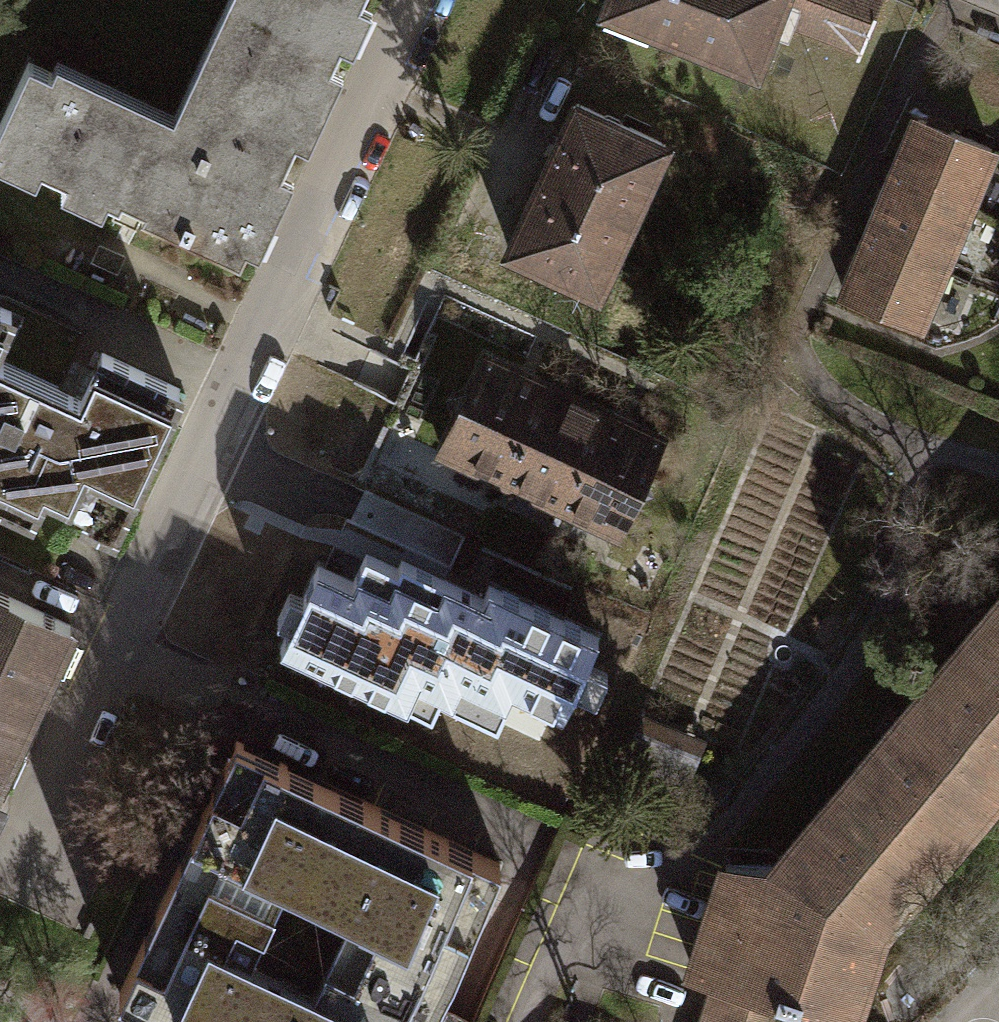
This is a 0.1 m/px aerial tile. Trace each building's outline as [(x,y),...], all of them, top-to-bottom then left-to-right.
[(52,72),(28,60),(0,121),(0,164),(34,179),(39,167),(66,179),(60,191),(102,210),(107,199),(119,204),(122,196),(131,200),(145,207),(141,215),(240,260),(245,249),(257,255),(292,180),(280,175),(295,141),(308,147),(342,73),(330,67),(340,44),(353,50),(372,10),(359,4),(361,0),(241,0),(174,145),(151,135),(158,120),(52,72)] [(52,72),(158,120),(151,135),(174,145),(241,0),(228,0),(174,115),(57,61),(52,72)] [(604,8),(755,67),(775,17),(781,0),(608,0),(604,8)] [(775,17),(860,50),(880,0),(781,0),(775,17)] [(508,249),(597,290),(665,144),(577,103),(508,249)] [(966,208),(991,148),(918,118),(893,177),(966,208)] [(942,265),(966,208),(893,177),(869,234),(942,265)] [(917,324),(942,265),(869,234),(844,294),(917,324)] [(0,264),(0,288),(51,312),(64,285),(4,256),(0,264)] [(0,306),(0,335),(11,311),(0,306)] [(2,484),(0,488),(0,499),(31,513),(44,485),(91,507),(99,490),(126,502),(179,389),(102,353),(81,398),(67,391),(0,360),(0,483),(2,484)] [(443,452),(501,479),(545,386),(486,358),(469,394),(453,399),(459,416),(443,452)] [(501,479),(559,506),(602,412),(545,386),(501,479)] [(559,506),(618,533),(634,497),(651,492),(645,475),(661,439),(602,412),(559,506)] [(508,686),(561,710),(595,637),(488,588),(483,599),(405,563),(401,570),(363,552),(350,580),(319,566),(280,648),(428,716),(440,691),(495,716),(508,686)] [(30,607),(45,575),(0,554),(0,593),(30,607)] [(70,625),(30,607),(0,593),(0,774),(70,625)] [(881,923),(998,783),(998,603),(989,615),(971,636),(783,859),(776,867),(728,864),(693,971),(712,977),(729,982),(721,1007),(764,1021),(772,995),(799,1004),(801,997),(852,1013),(881,923)] [(631,746),(655,756),(667,727),(644,717),(631,746)] [(656,755),(692,769),(703,741),(667,727),(656,755)] [(436,1009),(500,863),(237,741),(119,993),(137,1003),(130,1016),(142,1021),(431,1021),(436,1009)] [(622,769),(646,778),(655,756),(631,746),(622,769)] [(646,778),(682,793),(692,769),(656,755),(646,778)] [(764,1021),(721,1007),(729,982),(712,977),(697,1021),(763,1021),(764,1021)]
